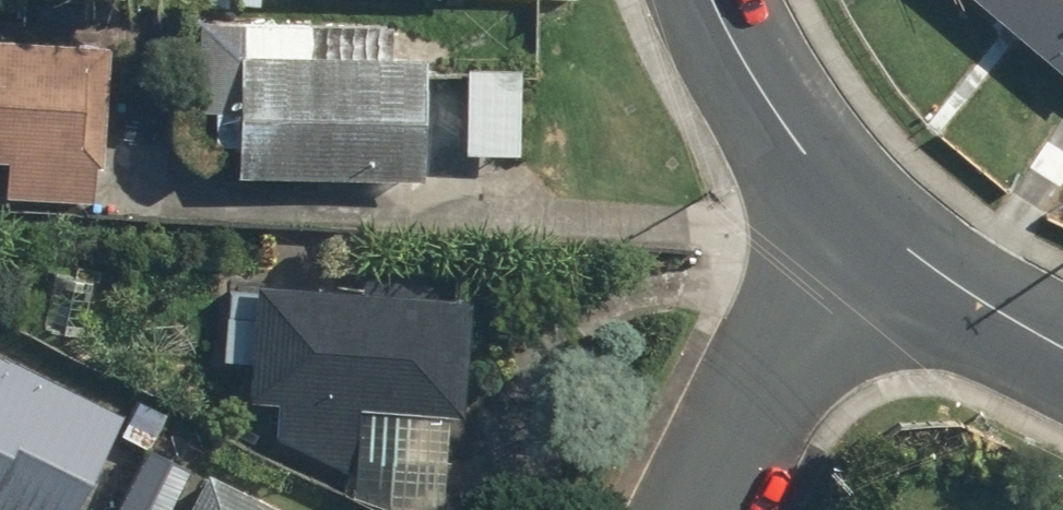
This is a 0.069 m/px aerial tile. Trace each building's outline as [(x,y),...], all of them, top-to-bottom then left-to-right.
[(1062,81),(1062,0),(967,0),(1062,81)] [(420,60),(385,58),(386,26),(191,18),(187,113),(206,114),(205,150),(232,151),(231,177),(415,184),(420,60)] [(4,163),(2,202),(89,206),(91,171),(100,171),(106,44),(96,44),(0,39),(0,163),(4,163)] [(513,159),(517,71),(463,69),(459,156),(513,159)] [(459,297),(247,289),(216,288),(214,360),(244,361),(242,406),(274,407),(272,445),(352,448),(353,411),(454,415),(459,297)] [(113,420),(0,365),(0,509),(69,509),(113,420)] [(188,471),(141,447),(108,509),(167,509),(188,471)] [(200,472),(181,509),(274,509),(200,472)]
